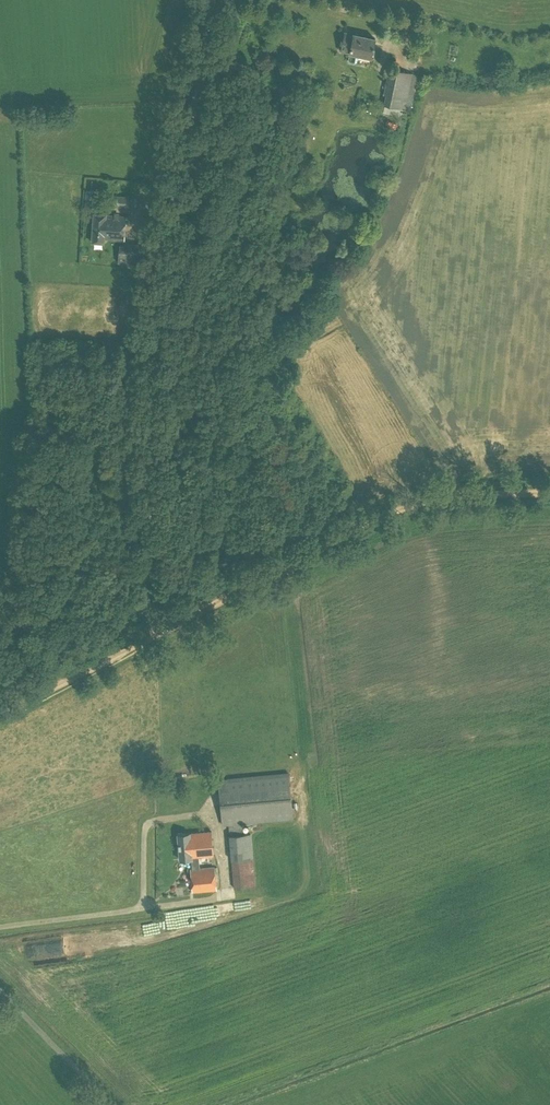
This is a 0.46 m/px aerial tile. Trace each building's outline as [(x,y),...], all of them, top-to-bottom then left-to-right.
[(341,50),(349,52),(348,60),(349,63),(355,64),(357,62),(358,54),(371,57),(375,39),(354,34),(354,35),(345,33),(341,50)] [(304,77),(304,65),(296,64),(296,76),(304,77)] [(400,108),(405,109),(411,111),(419,75),(385,68),(383,75),(387,75),(383,95),(385,95),(383,105),(385,105),(384,111),(399,114),(400,108)] [(128,207),(129,196),(113,195),(113,207),(128,207)] [(94,214),(93,238),(92,242),(104,243),(104,239),(124,240),(126,217),(106,216),(106,215),(94,214)] [(140,265),(142,246),(128,245),(128,248),(119,247),(118,262),(140,265)] [(300,353),(309,345),(299,336),(291,345),(300,353)] [(282,373),(292,361),(285,353),(274,365),(282,373)] [(223,825),(293,818),(289,785),(289,772),(219,778),(220,791),(223,825)] [(180,860),(192,859),(193,869),(191,869),(192,892),(217,890),(215,868),(200,869),(199,857),(214,856),(212,831),(190,833),(178,834),(180,860)] [(234,889),(256,887),(252,833),(229,835),(234,889)] [(170,920),(221,914),(229,913),(228,904),(169,911),(170,920)] [(168,920),(135,926),(137,938),(170,932),(168,920)]
